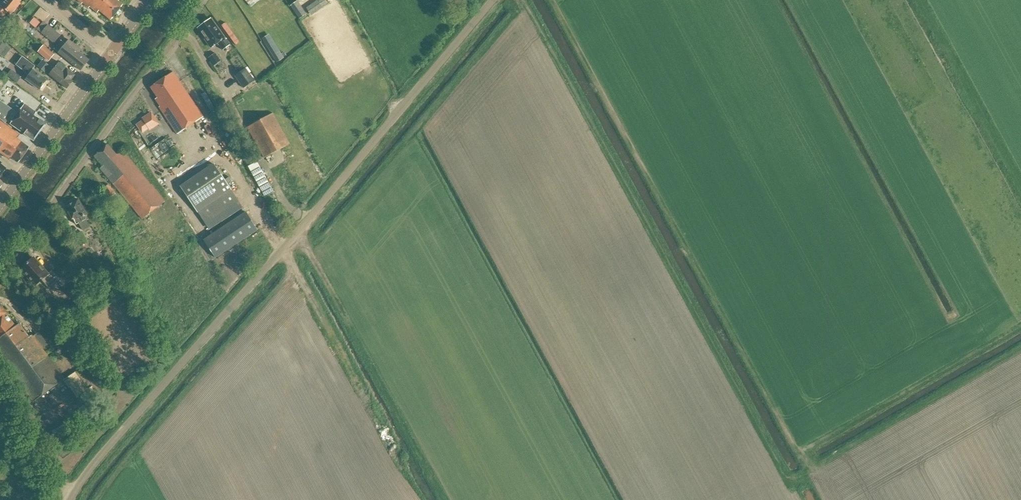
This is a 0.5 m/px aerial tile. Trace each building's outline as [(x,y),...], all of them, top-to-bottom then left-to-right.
[(19,0),(7,0),(1,7),(0,6),(0,19),(1,20),(7,12),(11,15),(22,2),(19,0)] [(111,21),(123,5),(118,2),(120,0),(76,0),(82,4),(83,3),(89,9),(90,7),(97,13),(99,11),(111,21)] [(299,19),(306,14),(297,2),(291,6),(299,19)] [(313,6),(307,10),(311,15),(316,11),(313,6)] [(27,28),(29,24),(23,19),(20,23),(27,28)] [(223,51),(230,46),(211,19),(198,29),(205,39),(211,48),(217,44),(219,46),(223,51)] [(42,34),(55,44),(62,36),(45,22),(37,31),(42,34)] [(282,60),(268,36),(262,39),(277,63),(282,60)] [(55,50),(81,71),(83,68),(89,61),(77,51),(79,49),(69,41),(65,45),(63,43),(60,47),(58,46),(55,50)] [(38,52),(49,61),(55,55),(44,46),(38,52)] [(219,59),(215,54),(209,58),(212,63),(219,59)] [(40,91),(47,81),(33,70),(35,67),(23,58),(17,66),(29,75),(25,80),(40,91)] [(51,73),(54,66),(43,61),(40,68),(51,73)] [(49,75),(67,89),(73,81),(71,80),(75,76),(59,63),(49,75)] [(243,89),(254,81),(245,69),(234,77),(243,89)] [(21,78),(11,70),(6,76),(16,83),(21,78)] [(177,134),(203,117),(173,73),(151,88),(158,98),(156,100),(161,107),(159,108),(177,134)] [(34,141),(46,124),(35,117),(37,114),(24,105),(18,114),(0,101),(0,120),(6,124),(7,122),(34,141)] [(150,131),(159,124),(151,113),(142,119),(143,121),(136,125),(142,133),(148,129),(150,131)] [(273,114),(247,127),(264,159),(290,145),(273,114)] [(19,163),(30,149),(17,139),(19,135),(0,121),(0,153),(10,160),(11,158),(19,163)] [(143,219),(165,202),(125,154),(117,156),(108,146),(95,157),(103,167),(101,169),(143,219)] [(248,166),(254,163),(248,151),(241,155),(248,166)] [(259,161),(250,166),(265,193),(273,188),(259,161)] [(180,186),(173,191),(190,216),(196,211),(198,213),(232,190),(213,163),(180,186)] [(116,194),(109,185),(103,190),(111,198),(116,194)] [(83,231),(90,227),(84,216),(87,215),(78,200),(74,202),(74,201),(65,206),(76,225),(79,224),(83,231)] [(246,213),(203,241),(215,258),(257,230),(246,213)] [(81,232),(75,236),(79,241),(84,238),(81,232)] [(48,275),(34,259),(27,265),(26,264),(22,267),(23,268),(21,269),(39,290),(45,285),(50,290),(61,280),(65,286),(71,281),(60,268),(54,273),(52,271),(48,275)] [(86,286),(79,293),(85,298),(91,291),(86,286)] [(34,403),(63,381),(67,386),(68,386),(76,397),(92,386),(80,370),(65,380),(41,347),(46,343),(38,333),(33,337),(32,335),(29,338),(19,324),(16,327),(1,307),(0,306),(0,358),(34,403)]
